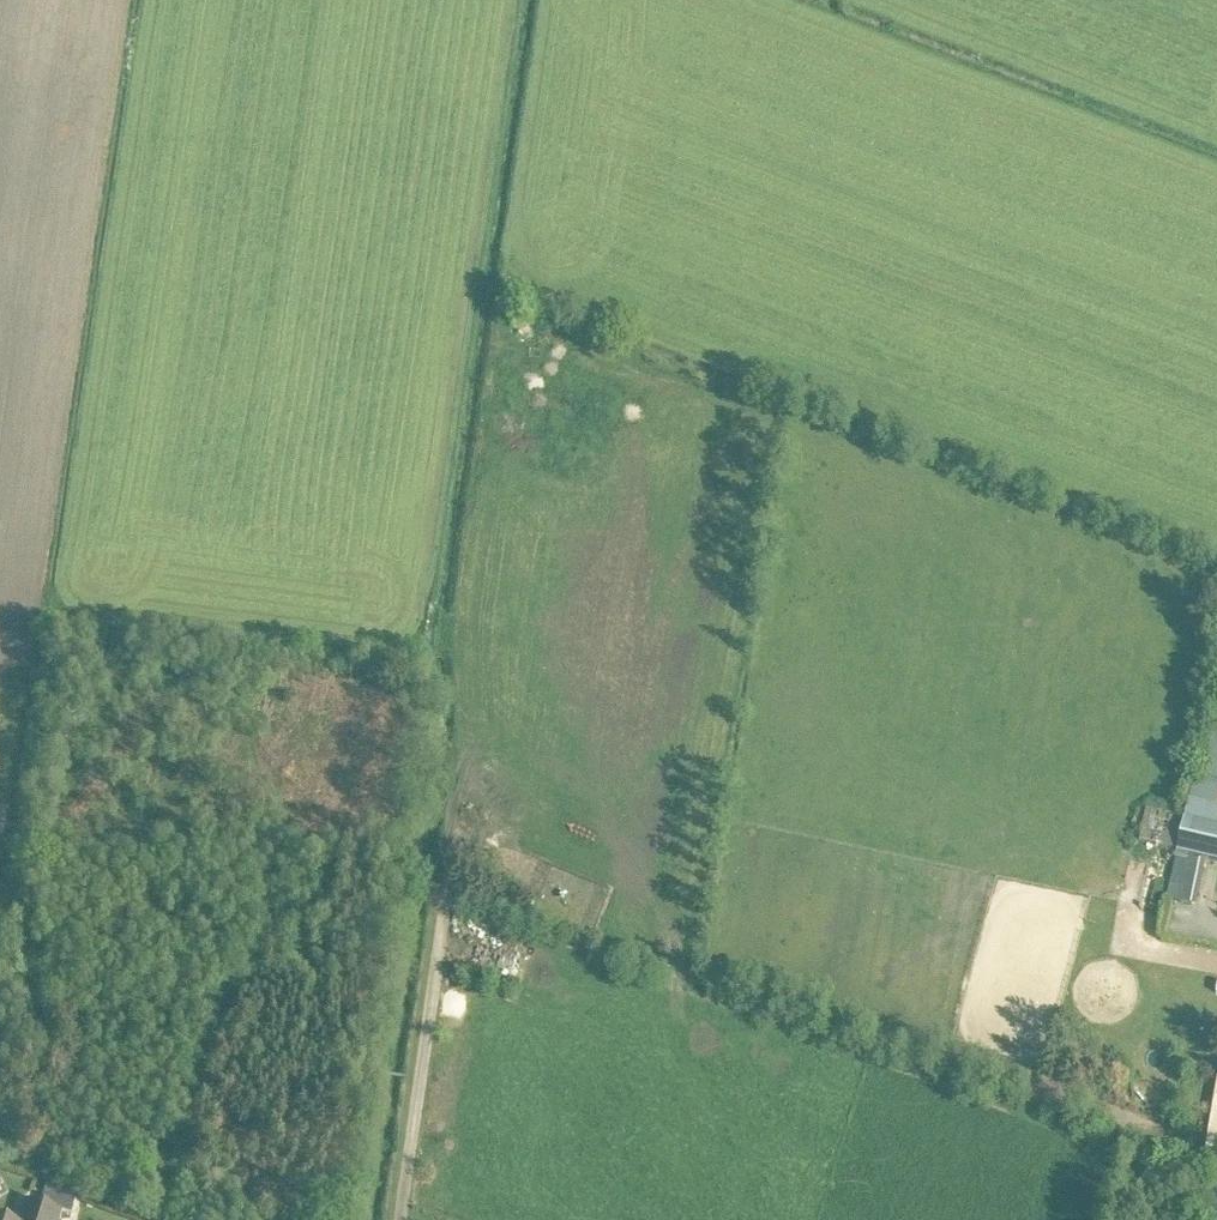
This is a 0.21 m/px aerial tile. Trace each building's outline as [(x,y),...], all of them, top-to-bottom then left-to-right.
[(1146,808),(1141,841),(1156,843),(1151,887),(1171,889),(1181,812),(1146,808)] [(1216,865),(1216,830),(1185,823),(1177,856),(1216,865)] [(61,1216),(70,1218),(76,1197),(45,1187),(38,1209),(61,1216)] [(61,1216),(38,1209),(24,1205),(20,1219),(60,1219),(61,1216)]
